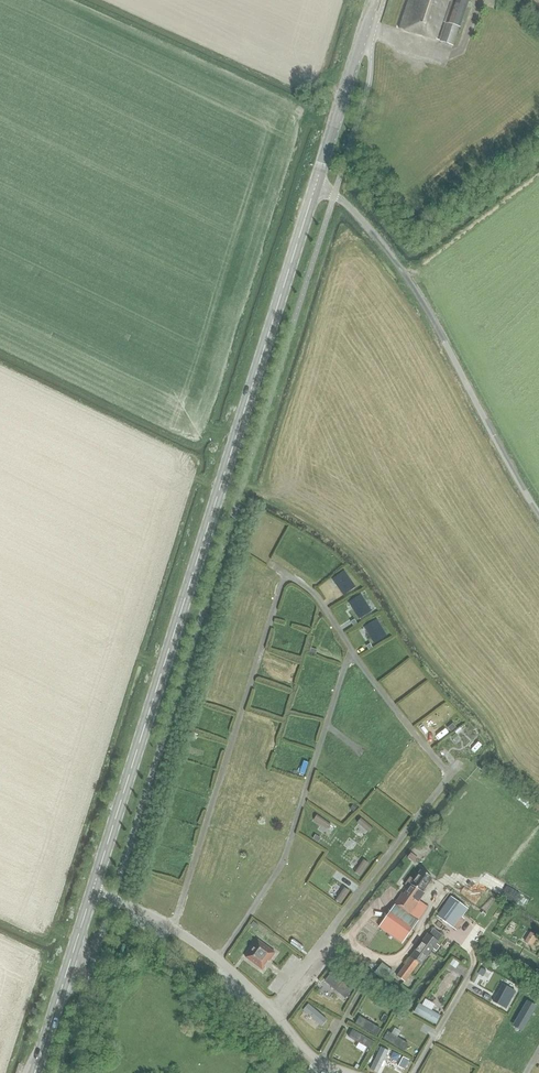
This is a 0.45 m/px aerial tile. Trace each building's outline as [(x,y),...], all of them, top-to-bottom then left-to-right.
[(399,29),(452,45),(459,26),(459,27),(468,1),(466,0),(408,0),(399,29)] [(335,586),(343,596),(354,588),(343,572),(335,578),(339,583),(335,586)] [(351,608),(359,619),(370,611),(359,595),(351,600),(355,606),(351,608)] [(382,616),(379,618),(386,632),(389,630),(382,616)] [(371,630),(367,632),(374,643),(386,635),(375,618),(367,624),(371,630)] [(327,828),(330,823),(317,814),(314,819),(327,828)] [(369,832),(372,828),(361,818),(357,822),(369,832)] [(315,834),(312,839),(318,842),(321,838),(315,834)] [(407,857),(415,863),(418,858),(411,853),(407,857)] [(359,875),(368,863),(363,860),(355,872),(359,875)] [(422,892),(432,878),(420,870),(404,894),(402,893),(394,905),(395,906),(390,914),(391,914),(382,927),(402,942),(427,906),(419,901),(424,893),(422,892)] [(344,887),(335,900),(340,903),(349,891),(344,887)] [(461,917),(467,909),(451,897),(437,916),(452,928),(461,917)] [(253,921),(250,926),(256,930),(259,926),(253,921)] [(429,936),(437,942),(442,936),(433,930),(429,936)] [(538,939),(538,937),(531,933),(526,943),(534,947),(538,939)] [(437,942),(429,936),(427,934),(410,958),(397,976),(404,982),(418,963),(420,965),(437,942)] [(258,940),(245,957),(262,970),(275,953),(258,940)] [(455,968),(459,963),(453,959),(449,964),(455,968)] [(383,963),(375,973),(388,983),(396,973),(383,963)] [(324,981),(345,998),(352,990),(331,973),(324,981)] [(505,1009),(515,991),(503,984),(493,1002),(505,1009)] [(522,1028),(525,1027),(536,1006),(527,1001),(515,1022),(516,1025),(522,1028)] [(440,1015),(418,1003),(413,1012),(435,1024),(440,1015)] [(327,1020),(308,1004),(303,1010),(322,1026),(327,1020)] [(359,1016),(355,1024),(377,1036),(381,1029),(359,1016)] [(370,1049),(374,1042),(352,1029),(348,1037),(370,1049)] [(409,1044),(397,1037),(391,1033),(387,1031),(383,1039),(404,1052),(409,1044)] [(504,1034),(491,1056),(499,1060),(511,1038),(504,1034)] [(477,1065),(490,1042),(481,1038),(469,1061),(477,1065)] [(381,1047),(371,1069),(378,1072),(388,1050),(381,1047)] [(403,1058),(399,1067),(404,1070),(409,1061),(403,1058)]
